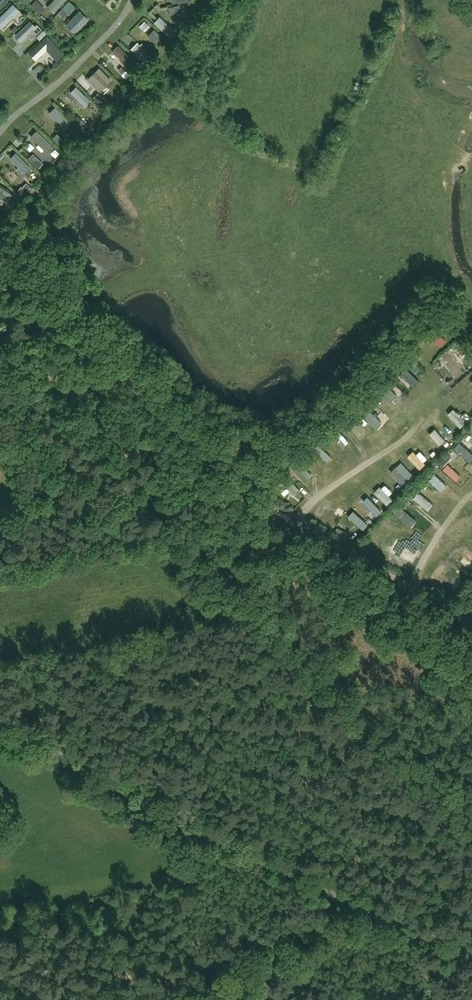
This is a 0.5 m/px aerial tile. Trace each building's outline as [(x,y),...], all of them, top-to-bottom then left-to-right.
[(9,3),(6,0),(2,0),(0,2),(0,11),(9,3)] [(0,18),(0,27),(4,31),(12,21),(18,27),(26,19),(12,5),(0,18)] [(79,11),(65,26),(74,35),(88,20),(79,11)] [(160,15),(154,23),(171,38),(178,30),(160,15)] [(28,53),(34,60),(53,43),(46,36),(28,53)] [(139,41),(131,49),(144,61),(151,54),(139,41)] [(119,46),(114,51),(127,65),(133,60),(119,46)] [(90,83),(99,92),(111,80),(99,67),(90,76),(94,79),(90,83)] [(85,87),(91,81),(84,74),(78,80),(85,87)] [(77,87),(71,93),(86,107),(91,100),(77,87)] [(55,108),(50,114),(65,130),(71,124),(55,108)] [(40,133),(34,138),(49,152),(54,147),(40,133)] [(17,154),(11,160),(24,173),(30,167),(17,154)] [(3,202),(7,205),(14,193),(0,184),(0,201),(3,202)] [(443,345),(449,339),(431,321),(426,327),(443,345)] [(383,370),(381,372),(407,397),(427,372),(402,347),(383,370)] [(416,348),(411,352),(418,361),(423,358),(416,348)] [(460,353),(456,348),(449,353),(464,371),(471,364),(471,358),(464,349),(460,353)] [(361,391),(349,402),(377,436),(392,420),(361,391)] [(349,402),(333,416),(361,448),(377,436),(349,402)] [(445,413),(425,430),(441,449),(461,430),(445,413)] [(347,450),(353,445),(340,428),(333,434),(347,450)] [(448,452),(471,474),(471,440),(466,433),(448,452)] [(410,439),(393,451),(418,473),(429,460),(410,439)] [(393,451),(378,461),(405,486),(418,473),(393,451)] [(378,461),(353,478),(385,509),(405,486),(378,461)] [(311,486),(317,480),(304,466),(298,473),(311,486)] [(435,475),(430,480),(441,492),(446,487),(435,475)] [(352,479),(335,492),(373,522),(385,510),(352,479)] [(401,497),(389,513),(428,542),(438,529),(401,497)] [(396,540),(386,562),(407,572),(419,551),(396,540)]
